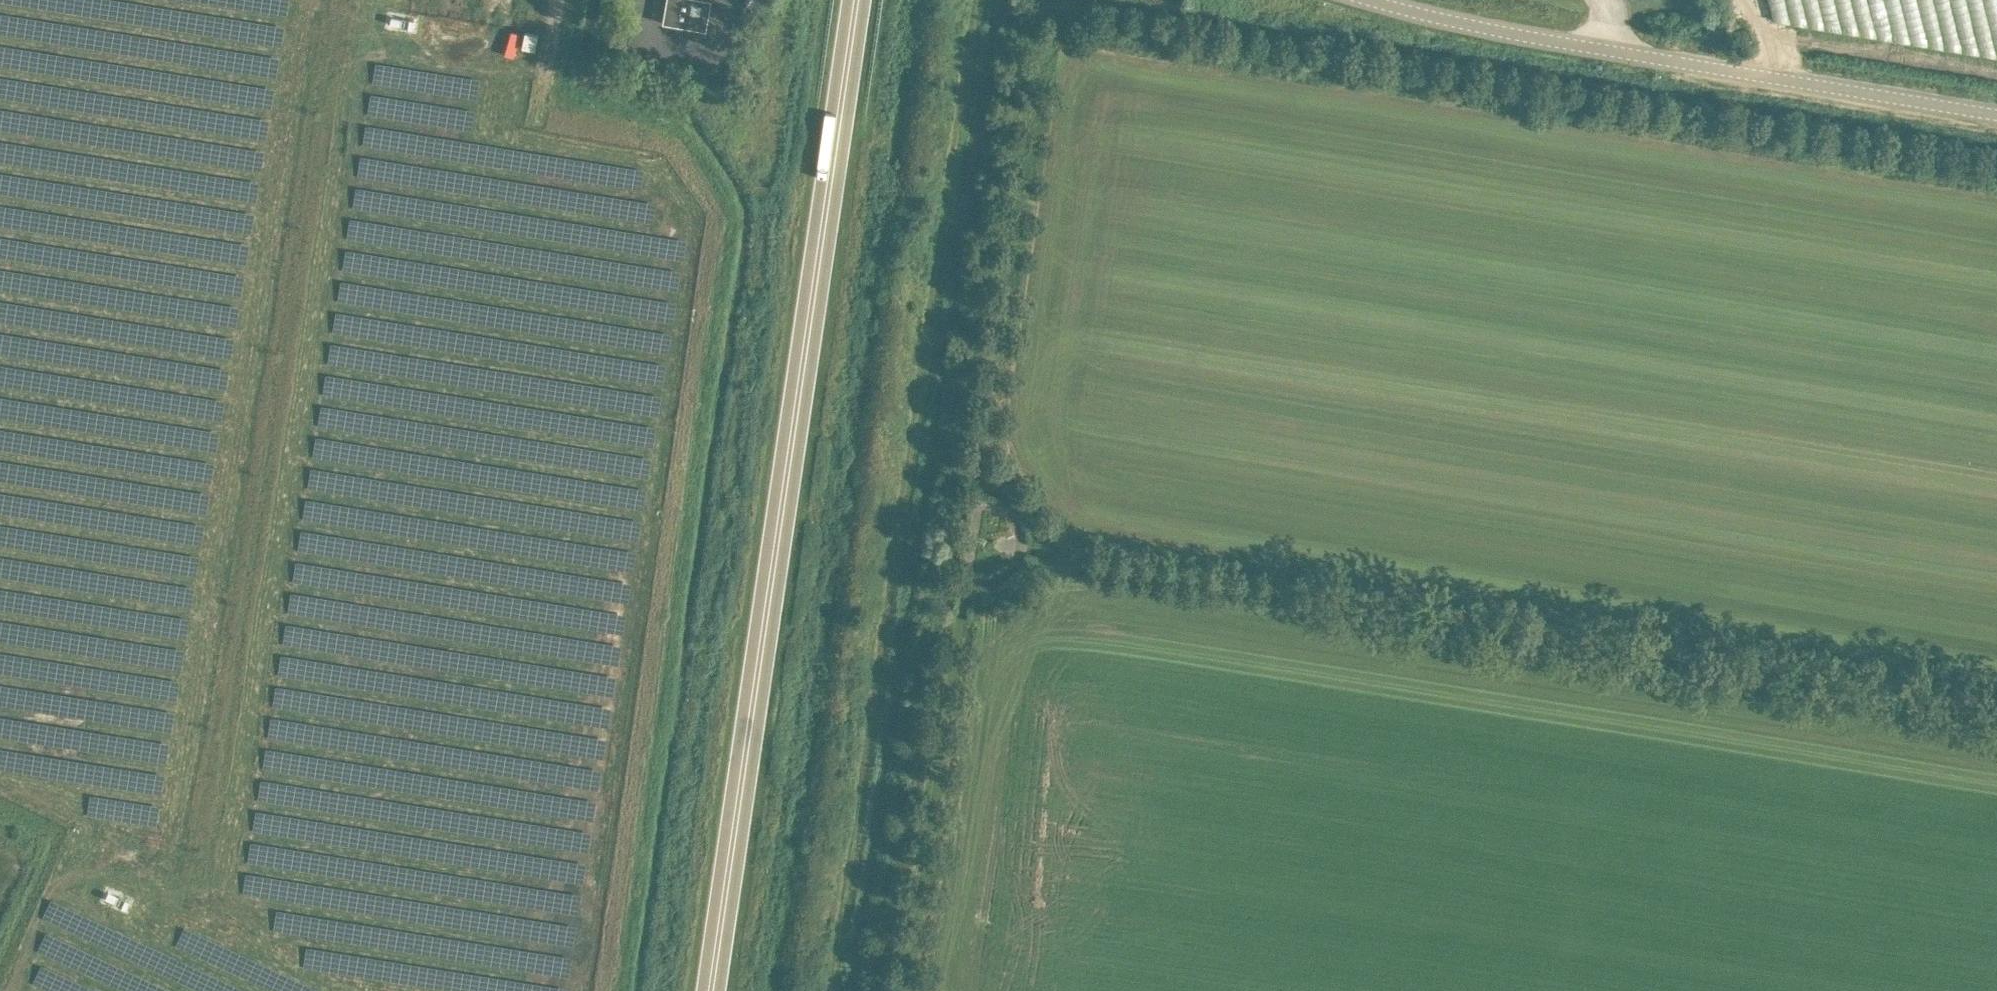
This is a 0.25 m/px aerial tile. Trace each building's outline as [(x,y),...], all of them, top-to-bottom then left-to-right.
[(663,21),(706,29),(711,0),(667,0),(663,21)] [(1772,19),(1783,16),(1780,0),(1768,0),(1772,19)]
